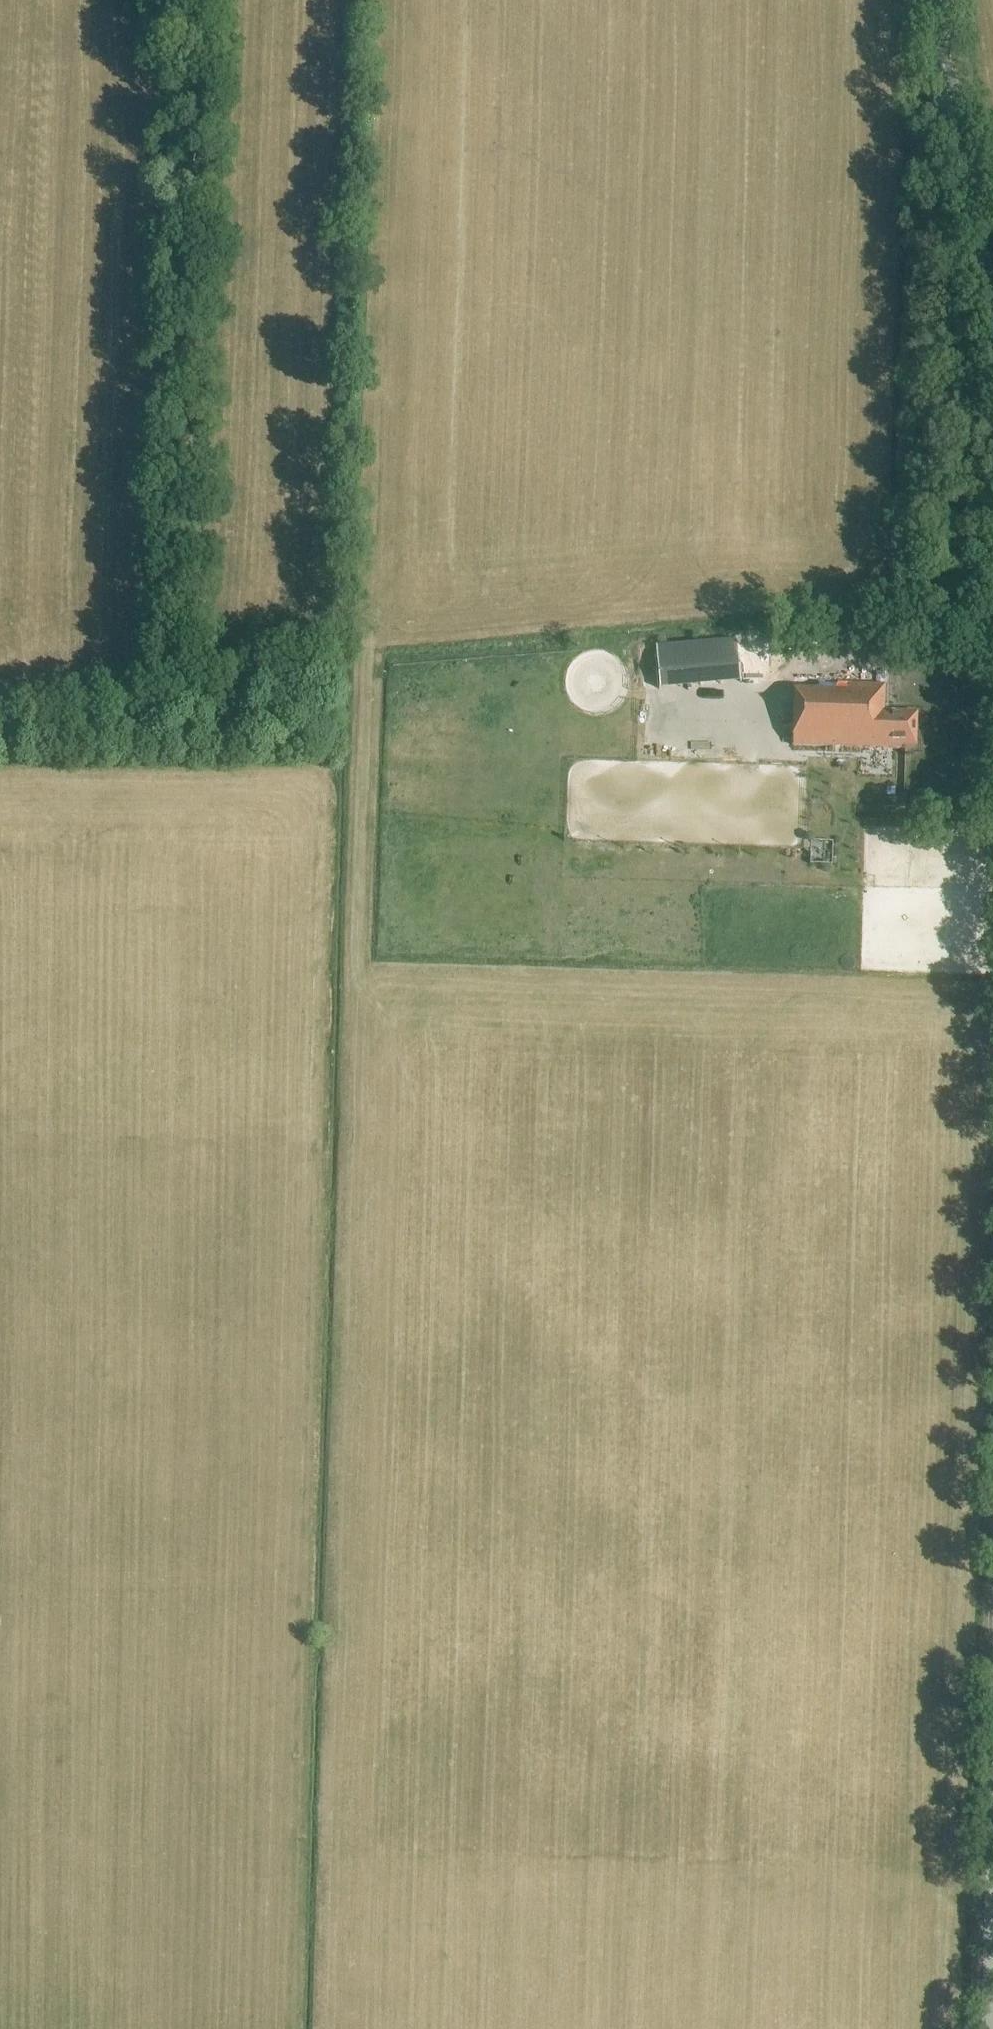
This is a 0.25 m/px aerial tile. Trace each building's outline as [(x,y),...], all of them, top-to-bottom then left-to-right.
[(661,689),(739,682),(735,641),(657,649),(661,689)] [(636,654),(628,651),(626,651),(625,650),(615,650),(611,656),(603,661),(597,670),(601,686),(604,693),(611,699),(625,698),(635,695),(641,691),(648,685),(647,671),(647,663),(642,658),(636,654)] [(782,702),(781,727),(792,728),(791,745),(903,749),(903,745),(915,746),(917,715),(884,714),(885,686),(819,683),(820,679),(820,677),(794,676),(793,702),(782,702)]
